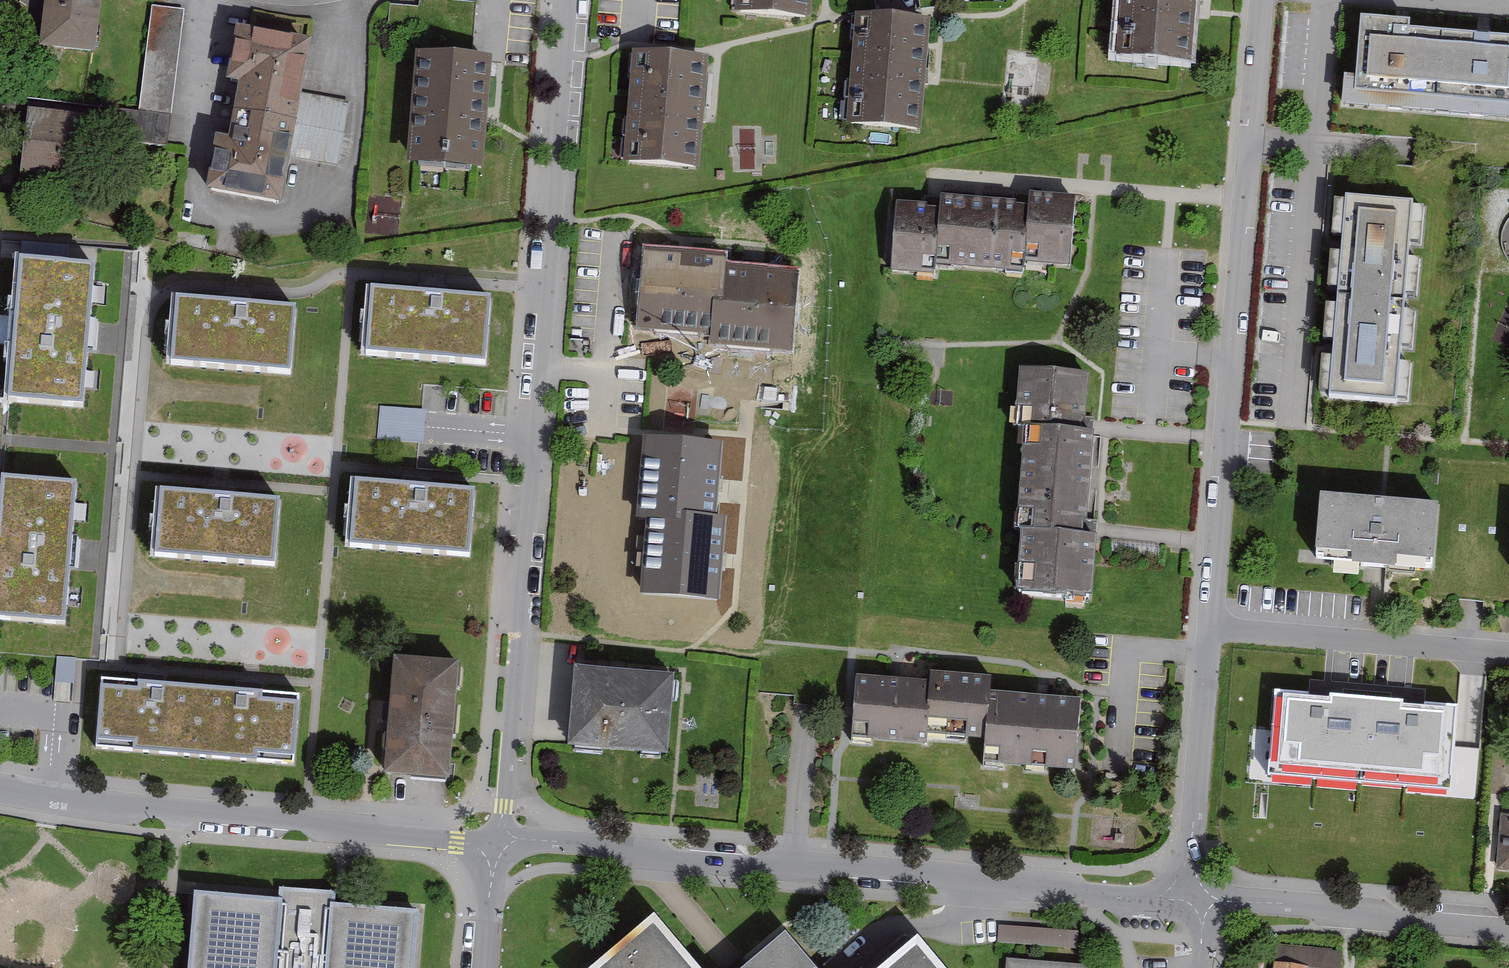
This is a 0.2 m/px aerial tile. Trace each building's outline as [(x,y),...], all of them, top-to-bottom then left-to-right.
[(43,48),(91,55),(98,0),(50,0),(43,48)] [(814,0),(739,0),(738,17),(812,24),(814,0)] [(1200,0),(1125,0),(1119,65),(1193,71),(1200,0)] [(183,14),(149,10),(137,114),(108,110),(104,144),(167,151),(183,14)] [(921,137),(931,30),(857,23),(847,131),(921,137)] [(1417,39),(1417,32),(1367,27),(1361,99),(1508,112),(1508,47),(1417,39)] [(314,45),(239,31),(227,91),(241,93),(231,144),(217,142),(206,195),(282,209),(314,45)] [(489,65),(419,60),(410,166),(481,172),(489,65)] [(699,175),(709,67),(635,60),(625,168),(699,175)] [(85,124),(31,117),(24,173),(78,180),(85,124)] [(1026,276),(1027,267),(1077,271),(1082,205),(1030,201),(1030,210),(942,203),(941,214),(899,211),(894,278),(936,282),(937,269),(1026,276)] [(1404,412),(1420,211),(1345,205),(1329,406),(1404,412)] [(729,275),(730,264),(646,257),(640,335),(713,341),(712,354),(794,360),(800,281),(729,275)] [(21,270),(10,405),(81,410),(92,275),(21,270)] [(375,305),(371,361),(493,369),(497,314),(375,305)] [(298,318),(176,308),(171,369),(293,380),(298,318)] [(1098,440),(1087,439),(1092,381),(1022,375),(1017,436),(1027,437),(1018,539),(1031,541),(1026,602),(1098,608),(1103,545),(1089,544),(1098,440)] [(662,414),(689,419),(695,387),(668,382),(662,414)] [(720,525),(727,454),(647,446),(639,531),(652,533),(645,604),(722,611),(730,526),(720,525)] [(0,535),(0,620),(63,625),(74,494),(4,488),(0,535)] [(477,500),(363,489),(357,556),(471,567),(477,500)] [(281,509),(163,500),(158,561),(276,570),(281,509)] [(1440,577),(1444,512),(1322,504),(1317,569),(1440,577)] [(388,785),(451,790),(461,670),(398,664),(388,785)] [(996,679),(933,675),(933,684),(860,679),(856,741),(932,746),(934,721),(990,725),(988,764),(1081,770),(1085,701),(995,695),(996,679)] [(665,758),(671,682),(577,676),(571,751),(665,758)] [(103,686),(97,752),(293,768),(299,702),(103,686)] [(1454,713),(1277,698),(1270,779),(1447,794),(1454,713)] [(1502,816),(1497,871),(1508,872),(1508,817),(1502,816)] [(194,895),(188,967),(413,967),(417,914),(334,908),(335,896),(281,892),(281,902),(194,895)] [(660,915),(596,967),(703,967),(660,915)] [(1077,934),(1000,930),(999,944),(1076,948),(1077,934)] [(793,932),(749,967),(823,967),(793,932)] [(924,937),(886,967),(951,967),(924,937)] [(1342,955),(1276,946),(1273,967),(1340,967),(1342,955)]
